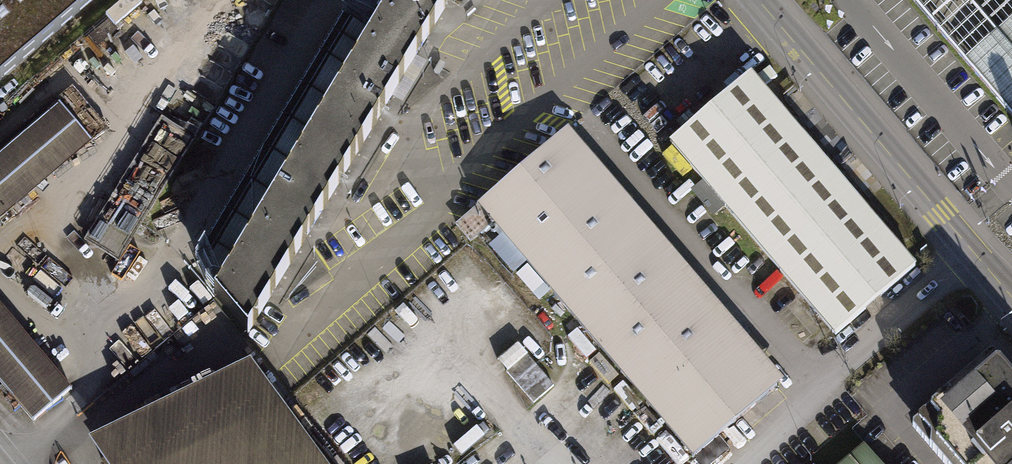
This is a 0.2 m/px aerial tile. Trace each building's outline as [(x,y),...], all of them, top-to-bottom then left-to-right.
[(0,83),(96,0),(0,0),(0,83)] [(194,270),(248,332),(449,0),(350,0),(194,270)] [(1011,19),(1011,0),(912,0),(964,60),(1011,19)] [(964,60),(1011,116),(1011,19),(964,60)] [(915,267),(750,74),(670,142),(835,335),(915,267)] [(93,135),(59,95),(0,145),(0,213),(93,135)] [(122,247),(193,130),(164,112),(93,229),(122,247)] [(778,385),(561,132),(477,204),(694,457),(778,385)] [(70,393),(0,311),(0,381),(35,422),(70,393)] [(531,343),(507,355),(530,401),(554,390),(531,343)] [(994,359),(990,359),(919,420),(919,424),(954,463),(1011,463),(1011,381),(994,359)] [(251,361),(87,441),(103,463),(326,463),(251,361)] [(844,463),(882,463),(866,445),(844,463)]
